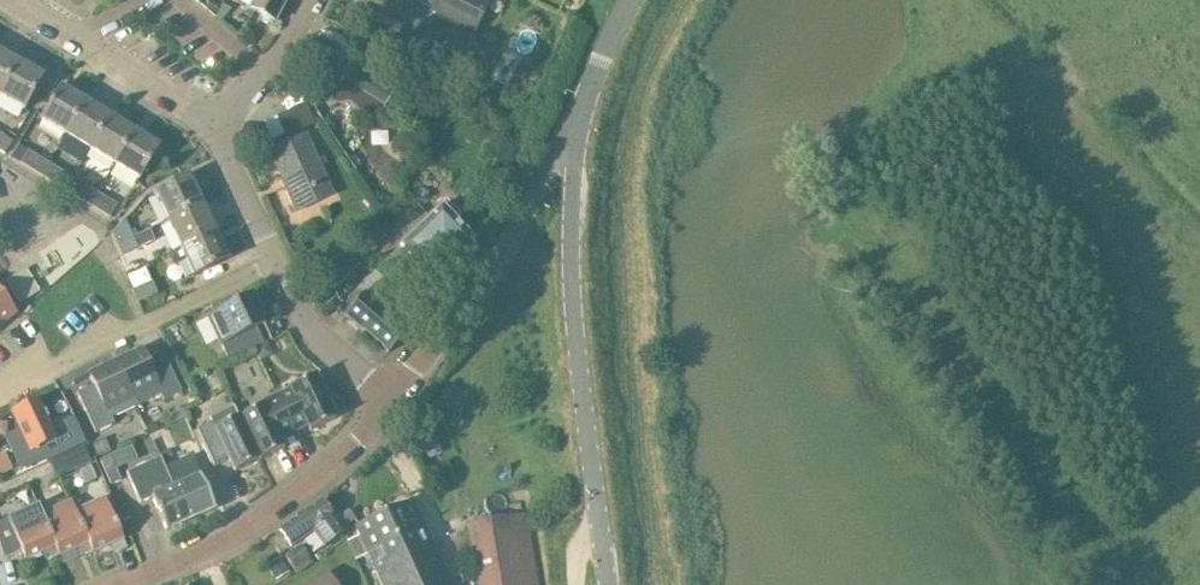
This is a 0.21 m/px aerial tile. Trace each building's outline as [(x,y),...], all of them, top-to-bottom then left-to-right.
[(217,14),(220,9),(221,7),(210,0),(205,7),(217,14)] [(287,0),(254,0),(249,10),(261,16),(262,22),(268,25),(272,22),(275,23),(287,0)] [(490,0),(415,0),(435,10),(434,14),(474,33),(490,0)] [(360,5),(352,22),(395,42),(403,25),(360,5)] [(359,48),(348,64),(373,80),(384,63),(359,48)] [(17,63),(0,53),(0,94),(17,63)] [(0,94),(0,98),(24,111),(43,77),(17,63),(0,94)] [(40,121),(65,136),(85,103),(60,88),(40,121)] [(89,151),(109,118),(85,103),(65,136),(89,151)] [(285,136),(312,125),(304,107),(277,118),(285,136)] [(114,166),(134,133),(109,118),(89,151),(114,166)] [(5,154),(13,140),(5,135),(0,132),(0,151),(5,154)] [(134,133),(114,166),(139,181),(159,148),(134,133)] [(295,214),(332,197),(305,139),(271,155),(286,189),(284,189),(295,214)] [(19,144),(11,157),(21,163),(41,175),(49,162),(29,150),(19,144)] [(65,190),(74,177),(49,162),(41,175),(65,190)] [(90,205),(98,192),(74,177),(65,190),(90,205)] [(154,194),(167,222),(202,206),(188,177),(154,194)] [(98,192),(90,205),(110,217),(118,204),(98,192)] [(414,212),(407,218),(431,242),(434,239),(455,261),(473,244),(471,242),(447,217),(452,212),(446,205),(440,210),(437,212),(425,224),(418,217),(414,212)] [(180,249),(214,233),(202,206),(167,222),(180,249)] [(431,284),(455,261),(434,239),(431,242),(407,218),(400,225),(412,237),(399,250),(407,259),(394,272),(416,295),(429,281),(431,284)] [(114,234),(119,245),(132,239),(127,228),(114,234)] [(132,239),(119,245),(124,256),(155,241),(150,230),(132,239)] [(227,260),(214,233),(180,249),(173,252),(175,255),(170,257),(174,266),(185,261),(193,277),(227,260)] [(301,241),(291,245),(295,256),(305,252),(301,241)] [(311,253),(300,258),(307,271),(317,265),(311,253)] [(329,291),(356,268),(346,256),(318,279),(329,291)] [(26,269),(7,281),(21,303),(40,292),(26,269)] [(367,295),(382,277),(374,270),(359,288),(367,295)] [(152,285),(134,293),(139,304),(157,296),(152,285)] [(388,354),(407,333),(382,311),(392,299),(377,285),(366,297),(363,294),(344,316),(388,354)] [(0,295),(0,327),(15,313),(0,295)] [(262,319),(251,296),(208,317),(228,360),(263,343),(254,323),(262,319)] [(266,344),(253,350),(260,363),(267,360),(270,351),(266,344)] [(115,364),(135,407),(160,395),(163,401),(182,392),(163,352),(146,361),(141,351),(115,364)] [(111,419),(135,407),(115,364),(89,376),(93,385),(77,394),(96,433),(114,425),(111,419)] [(290,390),(276,396),(293,432),(307,425),(310,431),(335,419),(328,404),(333,402),(325,385),(320,387),(315,376),(290,388),(290,390)] [(293,432),(276,396),(261,403),(263,406),(239,417),(259,460),(284,448),(279,438),(293,432)] [(11,413),(20,431),(5,438),(21,470),(46,458),(41,447),(56,440),(50,427),(54,425),(47,410),(43,411),(38,401),(11,413)] [(213,422),(197,429),(214,465),(228,458),(235,472),(259,460),(239,417),(234,406),(211,417),(213,422)] [(181,409),(164,417),(169,426),(186,418),(181,409)] [(426,416),(413,421),(428,459),(442,453),(426,416)] [(103,439),(92,444),(97,456),(108,451),(103,439)] [(84,447),(50,462),(57,477),(90,463),(84,447)] [(110,456),(100,461),(110,485),(121,481),(115,469),(110,456)] [(191,457),(167,468),(190,521),(215,510),(191,457)] [(160,458),(126,473),(140,504),(144,502),(151,499),(166,532),(190,521),(167,468),(165,469),(160,458)] [(85,484),(96,479),(90,466),(79,471),(85,484)] [(105,499),(75,512),(93,552),(114,543),(118,553),(127,549),(105,499)] [(41,516),(59,556),(80,546),(85,556),(93,552),(75,512),(71,502),(42,515),(41,516)] [(290,547),(312,532),(320,543),(319,544),(322,548),(351,528),(348,524),(354,520),(348,512),(334,522),(321,502),(279,531),(290,547)] [(413,502),(356,528),(359,536),(348,541),(357,560),(368,555),(382,584),(450,584),(413,502)] [(51,559),(59,556),(41,516),(42,515),(37,506),(0,522),(0,547),(3,557),(20,549),(25,559),(47,550),(51,559)] [(525,515),(469,525),(479,584),(537,584),(525,515)] [(309,558),(300,547),(285,557),(293,569),(309,558)] [(281,558),(267,565),(274,578),(288,571),(281,558)] [(309,584),(334,584),(326,573),(309,584)]
